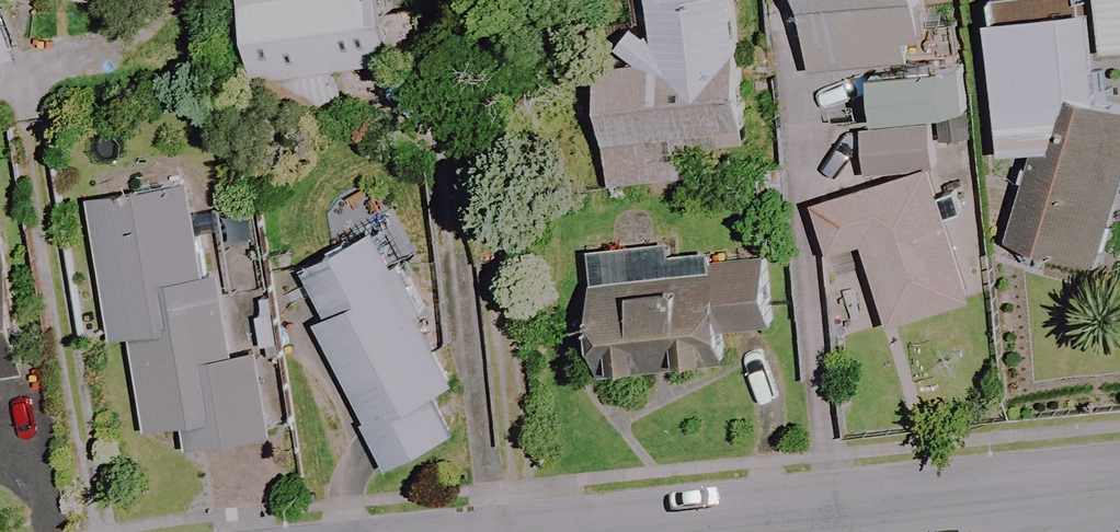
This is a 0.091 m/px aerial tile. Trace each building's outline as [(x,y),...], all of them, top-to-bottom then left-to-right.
[(383,0),(242,0),(259,110),(340,98),(335,67),(392,58),(383,0)] [(729,0),(643,0),(646,25),(618,29),(622,64),(588,67),(594,119),(578,120),(585,187),(681,176),(678,147),(745,139),(729,0)] [(919,0),(791,0),(802,70),(904,55),(901,37),(923,34),(919,0)] [(1099,52),(1119,50),(1119,0),(1095,0),(1099,52)] [(1081,11),(986,18),(996,155),(1026,152),(1004,243),(1094,265),(1119,160),(1119,112),(1088,104),(1081,11)] [(0,21),(0,63),(13,59),(0,21)] [(963,109),(958,64),(863,73),(868,119),(963,109)] [(965,301),(926,168),(814,201),(828,250),(859,241),(883,324),(965,301)] [(201,284),(187,187),(86,201),(105,336),(128,333),(142,430),(159,428),(162,450),(266,435),(252,334),(226,338),(218,282),(201,284)] [(447,387),(370,231),(297,267),(323,318),(314,322),(385,466),(451,434),(431,395),(447,387)] [(768,324),(762,265),(586,281),(594,366),(722,355),(719,329),(768,324)] [(0,285),(0,381),(12,379),(0,285)]
